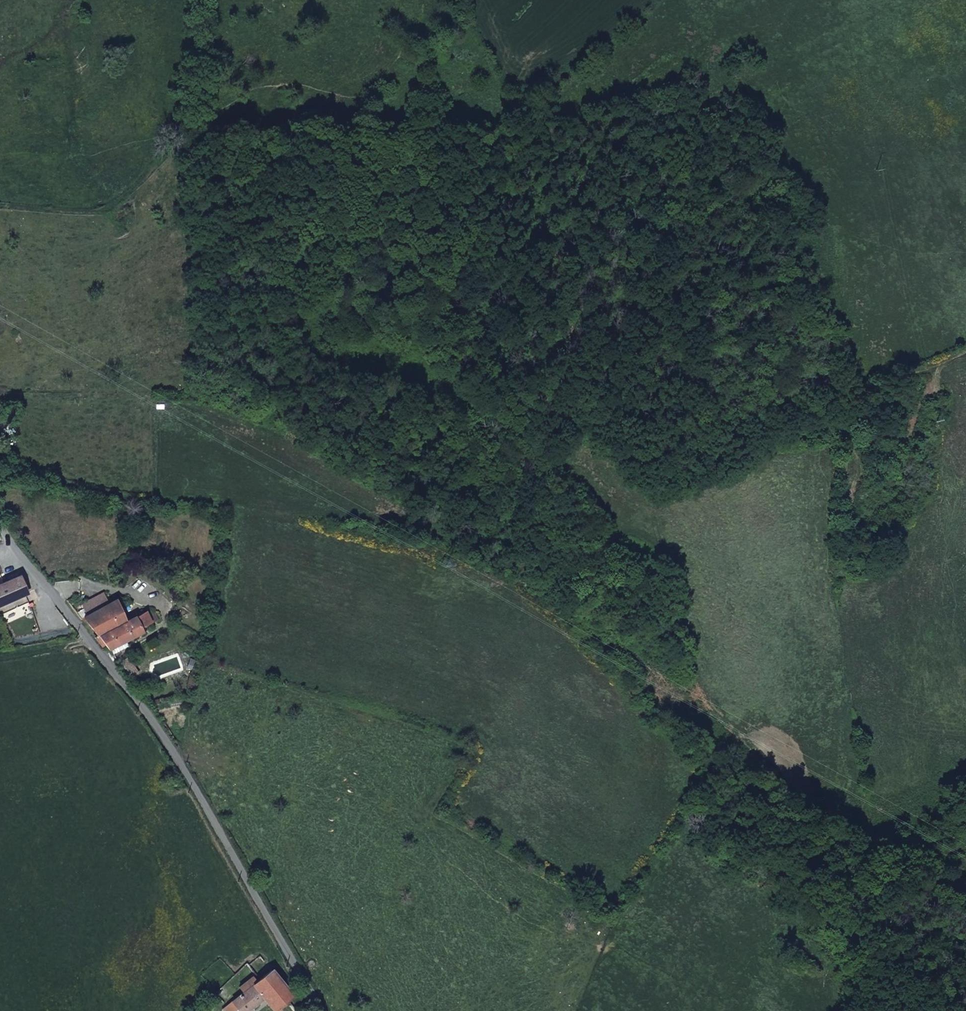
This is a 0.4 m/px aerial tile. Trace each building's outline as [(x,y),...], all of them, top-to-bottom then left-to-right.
[(442,67),(435,71),(438,77),(446,73),(442,67)] [(27,594),(24,587),(28,585),(24,574),(0,585),(0,605),(27,594)] [(113,600),(84,618),(97,636),(94,638),(101,647),(104,646),(108,649),(140,629),(138,626),(156,615),(152,609),(148,612),(145,608),(127,619),(113,600)] [(139,672),(132,661),(129,658),(122,663),(121,663),(131,678),(139,672)] [(271,967),(270,969),(255,980),(252,976),(239,987),(242,991),(222,1008),(224,1010),(247,1010),(263,998),(273,1010),(279,1010),(281,1010),(278,1006),(293,994),(271,967)]
